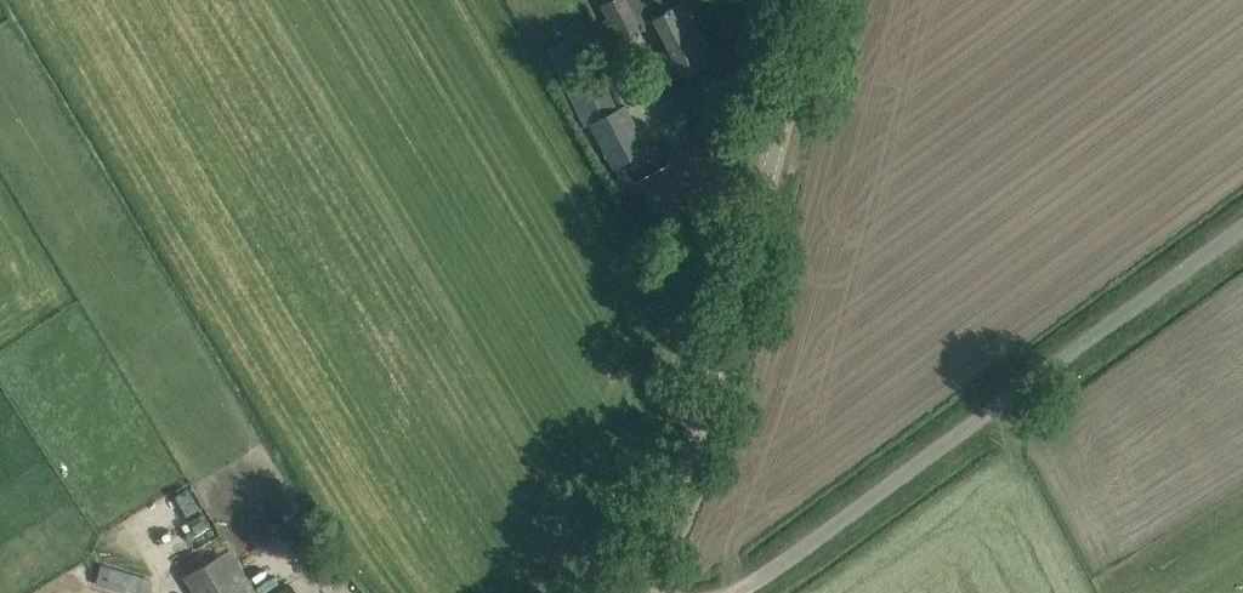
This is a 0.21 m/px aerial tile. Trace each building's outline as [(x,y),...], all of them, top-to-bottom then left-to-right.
[(639,21),(628,0),(605,0),(601,2),(617,32),(639,21)] [(681,74),(712,58),(684,2),(672,8),(666,9),(653,15),(668,45),(646,56),(656,75),(677,64),(681,74)] [(647,148),(624,103),(589,122),(613,166),(623,160),(647,148)] [(732,195),(702,141),(669,159),(675,171),(642,189),(658,217),(703,192),(711,207),(732,195)] [(623,160),(613,166),(629,196),(640,190),(635,181),(623,160)] [(184,514),(177,499),(144,515),(152,530),(184,514)] [(230,548),(180,576),(191,592),(257,592),(230,548)] [(96,584),(124,592),(130,573),(101,565),(96,584)] [(290,582),(274,592),(297,592),(290,582)]
